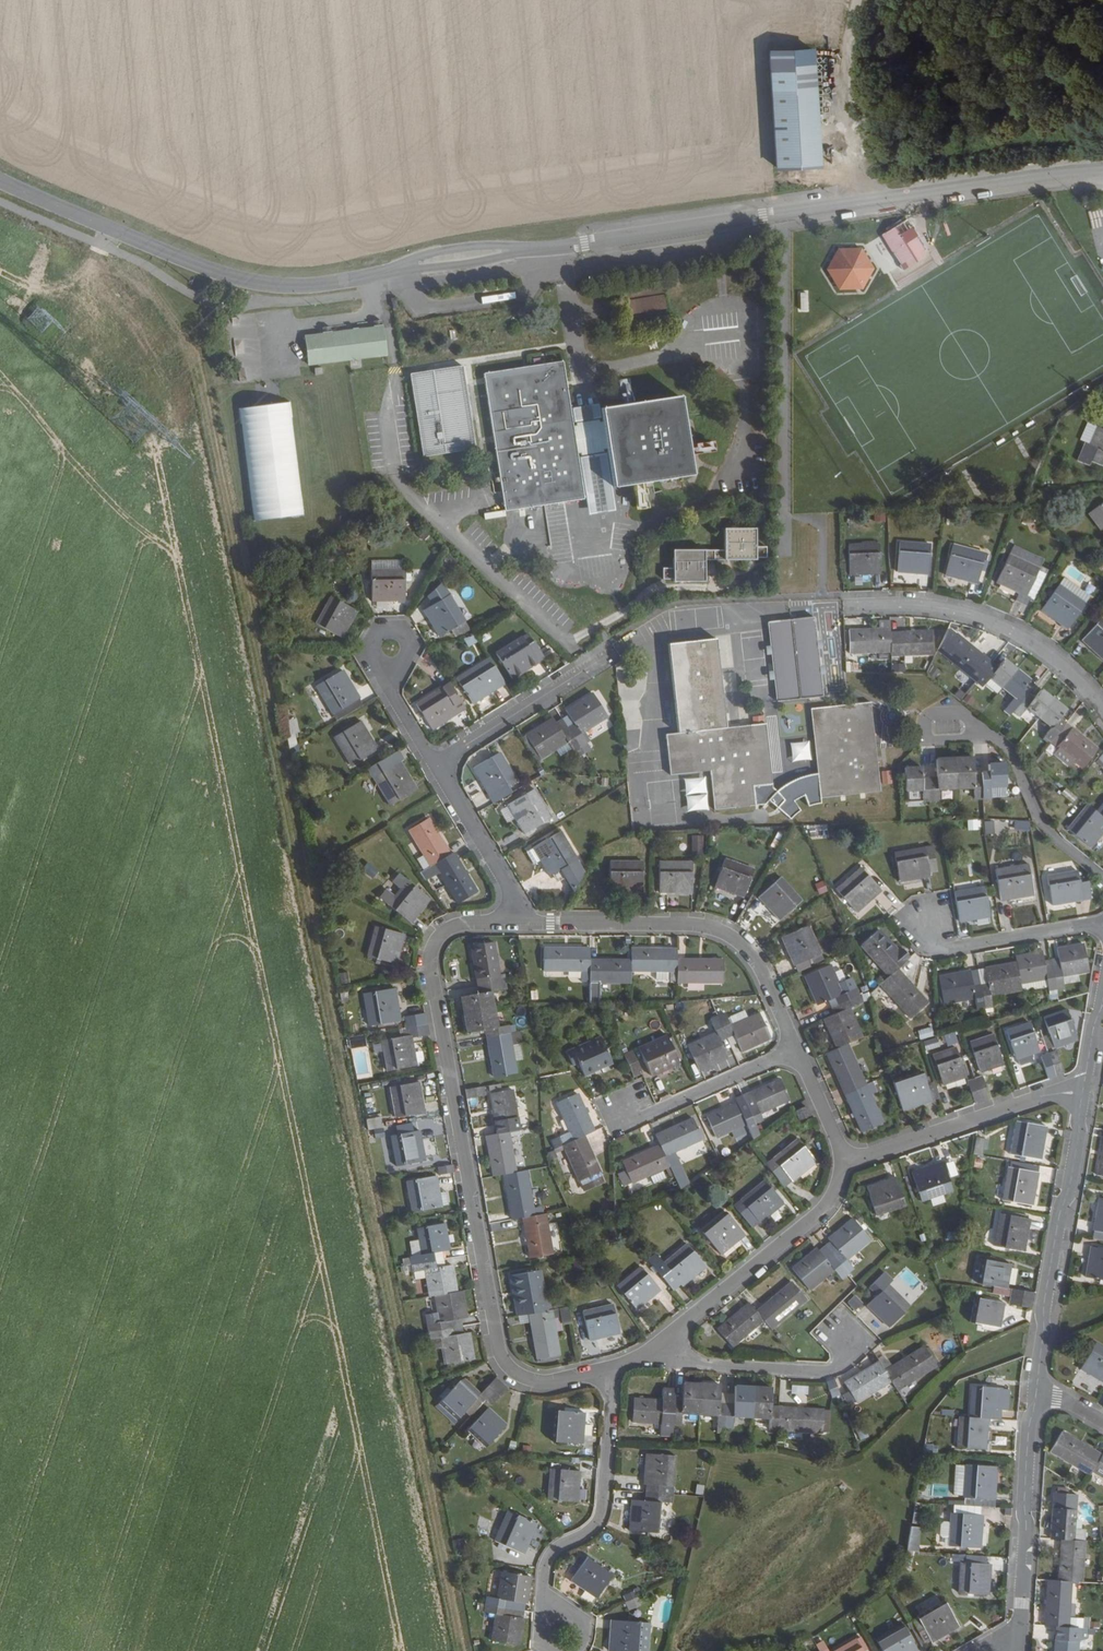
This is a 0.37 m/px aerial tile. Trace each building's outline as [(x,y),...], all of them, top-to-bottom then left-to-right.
[(770,52),(776,167),(820,164),(812,49),(770,52)] [(918,239),(906,220),(902,222),(907,231),(914,241),(918,239)] [(885,233),(886,234),(897,251),(893,254),(903,269),(923,256),(920,252),(924,249),(918,239),(914,241),(907,231),(902,222),(885,233)] [(886,234),(885,233),(881,235),(893,254),(897,251),(886,234)] [(829,267),(840,286),(862,286),(872,267),(861,248),(839,248),(829,267)] [(663,293),(627,301),(632,321),(667,314),(663,293)] [(387,299),(388,307),(395,305),(393,297),(387,299)] [(236,317),(228,319),(232,333),(240,331),(236,317)] [(383,356),(380,328),(379,328),(378,324),(377,324),(370,325),(369,325),(369,329),(354,331),(354,328),(348,329),(348,332),(329,334),(328,331),(326,331),(319,332),(318,332),(318,336),(301,338),(304,366),(383,356)] [(503,519),(503,513),(582,500),(575,454),(604,449),(610,488),(691,475),(678,396),(597,409),(599,422),(570,427),(560,362),(480,375),(502,513),(481,516),(482,522),(503,519)] [(473,450),(462,383),(460,367),(407,375),(416,432),(420,458),(473,450)] [(233,383),(246,382),(245,370),(232,370),(233,383)] [(289,405),(238,411),(252,523),(303,518),(289,405)] [(1096,427),(1088,446),(1095,448),(1090,462),(1102,467),(1102,430),(1096,427)] [(646,507),(643,485),(633,487),(636,508),(646,507)] [(1088,513),(1100,529),(1102,527),(1102,502),(1088,513)] [(703,549),(672,549),(672,568),(661,568),(662,580),(672,580),(672,582),(703,582),(703,560),(723,559),(724,560),(756,560),(756,557),(766,557),(767,546),(756,546),(756,528),(723,528),(723,550),(703,550),(703,549)] [(898,544),(897,572),(928,574),(929,546),(898,544)] [(847,547),(848,576),(879,574),(878,546),(847,547)] [(953,547),(945,576),(976,585),(983,555),(953,547)] [(1034,557),(1013,547),(1009,556),(1030,566),(1034,557)] [(1025,596),(1034,577),(1037,579),(1041,571),(1030,566),(1009,556),(1004,566),(1001,571),(995,584),(1017,594),(1015,601),(1025,605),(1029,597),(1025,596)] [(403,569),(403,561),(370,562),(370,570),(403,569)] [(424,588),(434,569),(403,569),(370,570),(371,600),(404,600),(404,589),(424,588)] [(1032,599),(1040,581),(1037,579),(1034,577),(1025,596),(1029,597),(1032,599)] [(432,606),(448,596),(441,584),(427,597),(432,606)] [(1059,585),(1041,610),(1066,628),(1085,603),(1059,585)] [(330,596),(315,623),(341,638),(357,611),(330,596)] [(464,623),(448,596),(432,606),(422,611),(439,638),(452,631),(464,623)] [(823,696),(814,618),(769,622),(777,701),(823,696)] [(1082,639),(1102,658),(1102,619),(1102,618),(1082,639)] [(891,653),(890,633),(889,621),(879,621),(879,630),(849,631),(850,654),(891,653)] [(454,635),(467,628),(464,623),(452,631),(454,635)] [(931,655),(931,632),(890,633),(891,653),(891,656),(931,655)] [(598,646),(606,641),(602,635),(594,639),(598,646)] [(990,663),(955,635),(940,652),(976,681),(990,663)] [(537,663),(532,656),(539,652),(531,641),(530,641),(526,636),(495,655),(510,680),(537,663)] [(664,734),(668,775),(709,771),(713,810),(764,805),(768,801),(790,820),(794,816),(800,811),(793,801),(803,796),(808,806),(812,804),(819,803),(819,798),(879,793),(872,705),(812,710),(817,776),(809,777),(797,780),(788,785),(783,788),(776,793),(774,791),(766,725),(726,728),(715,640),(666,645),(676,733),(664,734)] [(543,659),(539,652),(532,656),(537,663),(543,659)] [(496,688),(492,681),(499,677),(488,659),(455,681),(470,705),(496,688)] [(1001,688),(1016,670),(1004,660),(997,669),(990,663),(976,681),(982,687),(989,678),(1001,688)] [(619,669),(623,666),(621,662),(611,668),(613,671),(618,668),(619,669)] [(931,665),(926,674),(935,678),(939,669),(931,665)] [(1022,688),(1027,682),(1028,680),(1016,670),(1001,688),(1014,698),(1007,706),(1013,711),(1027,693),(1022,688)] [(358,699),(342,671),(315,687),(332,715),(358,699)] [(503,684),(499,677),(492,681),(496,688),(503,684)] [(1031,688),(1033,687),(1027,682),(1022,688),(1027,693),(1031,688)] [(464,709),(448,684),(415,705),(419,711),(422,717),(431,730),(457,713),(464,709)] [(1038,694),(1031,688),(1027,693),(1034,699),(1038,694)] [(1038,717),(1052,700),(1041,690),(1038,694),(1034,699),(1027,693),(1013,711),(1020,717),(1027,708),(1038,717)] [(965,693),(961,701),(969,705),(973,698),(965,693)] [(579,734),(606,718),(591,695),(565,711),(568,716),(573,725),(566,729),(578,748),(585,744),(579,734)] [(336,722),(362,706),(358,699),(332,715),(336,722)] [(1058,718),(1064,710),(1052,700),(1038,717),(1050,727),(1043,736),(1050,741),(1065,723),(1058,718)] [(471,721),(464,709),(457,713),(464,725),(471,721)] [(573,725),(568,716),(561,720),(566,729),(573,725)] [(286,720),(290,734),(298,733),(295,718),(286,720)] [(578,748),(566,729),(559,733),(554,725),(551,720),(521,738),(535,761),(565,743),(571,753),(578,748)] [(566,729),(561,720),(554,725),(559,733),(566,729)] [(359,722),(333,737),(350,766),(377,751),(359,722)] [(1096,749),(1065,723),(1050,741),(1057,747),(1072,759),(1082,767),(1096,749)] [(789,743),(792,761),(810,758),(807,740),(789,743)] [(1072,759),(1057,747),(1053,753),(1068,765),(1072,759)] [(413,792),(396,763),(402,759),(398,752),(366,771),(387,807),(413,792)] [(471,770),(488,797),(517,780),(500,752),(471,770)] [(981,799),(980,777),(973,777),(972,758),(963,759),(954,759),(956,789),(973,788),(973,799),(981,799)] [(956,789),(954,759),(944,760),(936,760),(936,778),(929,778),(930,800),(938,800),(937,789),(956,789)] [(1005,787),(1004,765),(996,765),(988,766),(988,776),(980,777),(981,799),(989,798),(989,788),(1005,787)] [(930,800),(929,778),(922,778),(921,768),(914,768),(905,768),(905,790),(921,789),(922,801),(930,800)] [(882,784),(890,783),(889,769),(881,770),(882,784)] [(684,778),(685,810),(706,809),(705,778),(684,778)] [(507,807),(523,834),(550,819),(533,791),(507,807)] [(1102,830),(1102,817),(1096,811),(1087,804),(1067,828),(1090,846),(1102,830)] [(506,821),(512,818),(506,807),(501,810),(506,821)] [(452,854),(431,819),(411,830),(432,866),(452,854)] [(980,829),(979,820),(967,820),(968,830),(980,829)] [(991,821),(983,822),(985,834),(993,833),(991,821)] [(582,874),(558,833),(532,849),(549,878),(552,876),(560,871),(564,879),(572,892),(582,874)] [(692,837),(692,853),(701,853),(701,837),(692,837)] [(894,854),(898,883),(929,877),(928,873),(936,872),(932,847),(894,854)] [(480,891),(456,851),(452,854),(432,866),(428,868),(434,878),(442,873),(460,903),(480,891)] [(724,860),(714,888),(743,898),(753,871),(724,860)] [(609,863),(609,894),(642,894),(642,863),(609,863)] [(658,863),(658,894),(692,894),(692,863),(658,863)] [(367,864),(362,871),(372,880),(377,873),(367,864)] [(996,870),(1002,900),(1033,895),(1028,864),(996,870)] [(434,878),(428,868),(420,873),(426,882),(434,878)] [(835,890),(856,913),(880,891),(860,869),(835,890)] [(564,879),(560,871),(552,876),(556,884),(564,879)] [(1046,876),(1051,905),(1089,899),(1086,881),(1078,882),(1076,871),(1046,876)] [(394,898),(385,891),(378,899),(409,924),(429,900),(398,876),(392,884),(399,890),(394,898)] [(770,880),(753,904),(778,921),(795,897),(770,880)] [(953,892),(958,922),(990,917),(984,887),(953,892)] [(969,921),(957,923),(958,937),(970,935),(969,921)] [(810,959),(812,965),(823,960),(808,926),(781,938),(793,966),(810,959)] [(376,927),(368,957),(396,965),(404,934),(376,927)] [(897,969),(910,957),(902,948),(898,952),(878,930),(861,946),(889,976),(897,969)] [(501,982),(493,942),(470,947),(478,986),(501,982)] [(1088,972),(1083,945),(1056,949),(1059,965),(1051,966),(1055,988),(1062,987),(1062,984),(1061,977),(1077,974),(1088,972)] [(589,972),(589,960),(589,949),(543,949),(543,972),(589,972)] [(676,960),(676,949),(631,949),(631,960),(631,972),(676,971),(676,960)] [(1055,988),(1051,966),(1044,968),(1041,952),(1014,957),(1016,963),(1019,984),(1021,984),(1046,980),(1047,986),(1048,989),(1055,988)] [(631,972),(631,960),(589,960),(589,972),(590,984),(631,984),(631,972)] [(721,984),(721,960),(676,960),(676,971),(676,984),(721,984)] [(1019,984),(1016,963),(985,969),(987,984),(979,985),(983,1007),(992,1006),(990,995),(1021,990),(1019,984)] [(842,993),(830,966),(804,977),(816,1005),(825,1001),(834,997),(837,1005),(859,995),(855,988),(842,993)] [(928,1002),(897,969),(889,976),(881,984),(911,1017),(928,1002)] [(987,984),(985,969),(976,970),(979,985),(987,984)] [(983,1007),(979,985),(972,987),(969,971),(937,977),(942,1004),(974,999),(976,1009),(983,1007)] [(347,972),(337,974),(339,985),(349,983),(347,972)] [(1079,982),(1077,974),(1061,977),(1062,984),(1079,982)] [(1047,986),(1046,980),(1021,984),(1022,990),(1047,986)] [(494,1010),(491,992),(502,990),(501,982),(478,986),(479,994),(461,998),(464,1015),(494,1010)] [(364,994),(369,1026),(400,1021),(394,989),(364,994)] [(861,1037),(849,1008),(862,1003),(859,995),(837,1005),(840,1012),(832,1016),(823,1019),(836,1049),(847,1044),(861,1037)] [(837,1005),(834,997),(825,1001),(828,1008),(837,1005)] [(840,1012),(837,1005),(828,1008),(832,1016),(840,1012)] [(498,1028),(494,1010),(464,1015),(467,1034),(486,1030),(487,1037),(510,1033),(509,1026),(498,1028)] [(1043,1018),(1052,1047),(1076,1039),(1066,1010),(1043,1018)] [(771,1039),(760,1013),(731,1026),(725,1014),(717,1017),(727,1039),(735,1036),(739,1045),(742,1052),(771,1039)] [(427,1024),(425,1016),(405,1019),(406,1028),(427,1024)] [(698,1071),(727,1059),(724,1052),(720,1042),(727,1039),(717,1017),(710,1020),(715,1033),(687,1046),(698,1071)] [(1039,1052),(1029,1023),(1005,1031),(1015,1060),(1016,1060),(1030,1055),(1039,1052)] [(416,1066),(411,1039),(429,1035),(427,1024),(406,1028),(399,1029),(400,1037),(382,1040),(387,1071),(416,1066)] [(930,1027),(917,1031),(920,1041),(933,1036),(930,1027)] [(517,1074),(510,1033),(487,1037),(495,1079),(517,1074)] [(951,1033),(942,1036),(945,1046),(954,1044),(951,1033)] [(970,1043),(980,1072),(1003,1064),(993,1035),(970,1043)] [(739,1045),(735,1036),(727,1039),(732,1049),(739,1045)] [(599,1037),(571,1048),(583,1076),(611,1064),(599,1037)] [(638,1049),(650,1076),(677,1063),(666,1037),(638,1049)] [(925,1051),(939,1046),(936,1037),(922,1041),(925,1051)] [(365,1044),(364,1038),(348,1041),(350,1047),(365,1044)] [(732,1049),(727,1039),(720,1042),(724,1052),(732,1049)] [(865,1086),(847,1044),(836,1049),(826,1053),(845,1095),(865,1086)] [(972,1070),(963,1045),(932,1056),(942,1085),(965,1077),(964,1073),(972,1070)] [(640,1071),(632,1052),(623,1055),(632,1075),(640,1071)] [(1062,1073),(1055,1053),(1048,1055),(1054,1075),(1062,1073)] [(1033,1062),(1030,1055),(1016,1060),(1018,1066),(1033,1062)] [(1054,1075),(1048,1055),(1041,1058),(1048,1078),(1054,1075)] [(933,1100),(928,1084),(924,1073),(895,1083),(904,1110),(933,1100)] [(989,1098),(982,1078),(975,1080),(982,1100),(989,1098)] [(790,1099),(781,1079),(743,1096),(744,1100),(754,1122),(762,1118),(760,1113),(790,1099)] [(982,1100),(975,1080),(968,1083),(975,1102),(982,1100)] [(419,1081),(390,1087),(396,1117),(424,1112),(419,1081)] [(939,1098),(934,1082),(928,1084),(933,1100),(939,1098)] [(882,1124),(869,1094),(875,1092),(871,1083),(865,1086),(845,1095),(862,1133),(882,1124)] [(484,1096),(482,1087),(465,1091),(466,1100),(484,1096)] [(519,1129),(512,1089),(489,1093),(496,1134),(508,1131),(519,1129)] [(595,1131),(578,1094),(556,1103),(570,1133),(562,1136),(565,1144),(584,1136),(595,1131)] [(754,1122),(744,1100),(736,1104),(707,1117),(716,1137),(746,1124),(753,1139),(760,1134),(754,1122)] [(807,1110),(797,1114),(801,1122),(811,1118),(807,1110)] [(366,1131),(382,1127),(379,1117),(364,1120),(366,1131)] [(702,1140),(692,1119),(654,1135),(659,1146),(668,1166),(669,1168),(677,1164),(672,1153),(702,1140)] [(1047,1126),(1017,1121),(1011,1153),(1041,1158),(1047,1126)] [(647,1145),(656,1142),(650,1124),(641,1127),(647,1145)] [(391,1137),(396,1167),(426,1162),(420,1131),(391,1137)] [(516,1172),(508,1131),(496,1134),(485,1136),(493,1176),(504,1174),(516,1172)] [(565,1144),(562,1136),(552,1141),(556,1149),(563,1145),(565,1144)] [(601,1174),(584,1136),(565,1144),(563,1145),(565,1149),(580,1183),(581,1183),(585,1190),(603,1182),(600,1174),(601,1174)] [(982,1156),(985,1138),(976,1136),(973,1154),(982,1156)] [(816,1162),(798,1139),(765,1165),(784,1188),(816,1162)] [(555,1153),(565,1149),(563,1145),(556,1149),(554,1150),(555,1153)] [(668,1166),(659,1146),(621,1163),(624,1171),(617,1174),(623,1187),(649,1175),(661,1169),(668,1166)] [(679,1160),(695,1156),(693,1146),(676,1151),(679,1160)] [(942,1162),(912,1173),(921,1202),(952,1191),(942,1162)] [(453,1172),(452,1164),(437,1167),(438,1175),(453,1172)] [(1039,1172),(1008,1167),(1002,1200),(1032,1206),(1039,1172)] [(665,1178),(661,1169),(649,1175),(652,1183),(665,1178)] [(533,1205),(529,1185),(526,1170),(516,1172),(504,1174),(512,1219),(523,1217),(546,1213),(544,1203),(541,1203),(533,1205)] [(438,1192),(436,1177),(408,1182),(412,1212),(441,1206),(438,1192)] [(896,1178),(866,1188),(876,1216),(905,1206),(896,1178)] [(751,1229),(783,1203),(765,1181),(733,1206),(751,1229)] [(541,1203),(537,1184),(532,1185),(529,1185),(533,1205),(541,1203)] [(447,1205),(445,1191),(438,1192),(441,1206),(447,1205)] [(1093,1231),(1102,1233),(1102,1199),(1099,1198),(1093,1231)] [(726,1212),(702,1232),(720,1255),(745,1235),(726,1212)] [(553,1255),(546,1213),(523,1217),(531,1258),(553,1255)] [(1000,1214),(994,1246),(1024,1252),(1030,1219),(1000,1214)] [(846,1260),(870,1241),(852,1220),(828,1239),(830,1242),(839,1251),(832,1256),(847,1274),(853,1269),(846,1260)] [(449,1251),(445,1224),(418,1229),(422,1255),(411,1257),(412,1265),(435,1261),(434,1253),(443,1252),(449,1251)] [(839,1251),(830,1242),(824,1247),(832,1256),(839,1251)] [(681,1287),(705,1267),(687,1244),(663,1264),(655,1255),(648,1261),(672,1290),(679,1284),(681,1287)] [(832,1256),(824,1247),(818,1252),(826,1262),(832,1256)] [(1085,1278),(1102,1281),(1102,1249),(1091,1247),(1085,1278)] [(809,1290),(833,1271),(840,1280),(847,1274),(832,1256),(826,1262),(818,1252),(816,1249),(792,1268),(809,1290)] [(444,1259),(443,1252),(434,1253),(435,1261),(444,1259)] [(445,1267),(444,1259),(435,1261),(436,1269),(445,1267)] [(1006,1288),(1011,1264),(982,1259),(977,1283),(994,1286),(993,1293),(1011,1297),(1033,1300),(1034,1292),(1006,1288)] [(457,1292),(453,1266),(445,1267),(436,1269),(435,1261),(412,1265),(414,1273),(426,1271),(427,1279),(430,1297),(436,1296),(457,1292)] [(544,1302),(538,1264),(532,1265),(539,1303),(544,1302)] [(539,1303),(532,1265),(510,1269),(518,1316),(528,1314),(549,1310),(547,1301),(544,1302),(539,1303)] [(616,1286),(635,1309),(659,1290),(641,1267),(616,1286)] [(427,1279),(426,1271),(414,1273),(415,1281),(427,1279)] [(771,1330),(806,1301),(792,1283),(756,1312),(764,1321),(771,1330)] [(888,1285),(867,1306),(889,1327),(909,1307),(888,1285)] [(468,1317),(463,1291),(457,1292),(436,1296),(441,1322),(429,1324),(431,1332),(455,1328),(454,1319),(461,1318),(468,1317)] [(1004,1303),(975,1297),(971,1322),(999,1327),(1004,1303)] [(1031,1307),(1033,1300),(1011,1297),(1010,1304),(1031,1307)] [(731,1347),(764,1321),(756,1312),(749,1303),(716,1329),(731,1347)] [(583,1312),(589,1340),(619,1334),(612,1305),(583,1312)] [(559,1355),(553,1318),(560,1317),(561,1322),(571,1320),(568,1307),(552,1310),(549,1310),(528,1314),(530,1323),(536,1359),(559,1355)] [(530,1323),(528,1314),(518,1316),(519,1325),(530,1323)] [(463,1326),(461,1318),(454,1319),(455,1328),(463,1326)] [(465,1334),(463,1326),(455,1328),(456,1335),(465,1334)] [(476,1359),(471,1333),(465,1334),(456,1335),(455,1328),(431,1332),(432,1340),(444,1338),(448,1364),(476,1359)] [(1080,1368),(1102,1382),(1102,1349),(1094,1343),(1080,1368)] [(937,1366),(925,1346),(885,1370),(892,1381),(897,1390),(937,1366)] [(856,1403),(892,1381),(885,1370),(880,1361),(844,1383),(856,1403)] [(486,1400),(501,1383),(495,1378),(480,1394),(486,1400)] [(480,1394),(462,1379),(458,1383),(476,1399),(480,1394)] [(835,1399),(834,1380),(825,1381),(826,1399),(835,1399)] [(457,1420),(476,1399),(458,1383),(439,1404),(457,1420)] [(492,1405),(507,1389),(501,1383),(486,1400),(492,1405)] [(700,1415),(701,1385),(683,1384),(682,1402),(675,1402),(673,1425),(681,1426),(682,1414),(700,1415)] [(725,1428),(726,1405),(718,1404),(719,1393),(719,1386),(701,1385),(700,1415),(717,1416),(717,1427),(725,1428)] [(1001,1389),(1001,1388),(973,1386),(971,1417),(988,1418),(1000,1419),(1000,1410),(1001,1389)] [(751,1418),(753,1388),(735,1387),(735,1394),(734,1405),(726,1405),(725,1428),(733,1428),(733,1417),(751,1418)] [(777,1430),(778,1408),(770,1407),(771,1388),(753,1388),(751,1418),(769,1419),(769,1430),(777,1430)] [(675,1402),(675,1390),(663,1389),(662,1401),(634,1400),(632,1423),(661,1425),(660,1437),(673,1438),(673,1425),(675,1402)] [(1008,1411),(1009,1389),(1001,1389),(1000,1410),(1008,1411)] [(726,1405),(727,1393),(719,1393),(718,1404),(726,1405)] [(734,1405),(735,1394),(727,1393),(726,1405),(734,1405)] [(823,1433),(824,1410),(778,1408),(777,1430),(823,1433)] [(487,1409),(467,1430),(486,1447),(506,1425),(487,1409)] [(585,1412),(555,1410),(553,1441),(583,1444),(585,1412)] [(986,1449),(988,1418),(971,1417),(959,1416),(958,1447),(986,1449)] [(1092,1472),(1101,1456),(1061,1433),(1050,1453),(1089,1475),(1092,1472)] [(1102,1453),(1101,1456),(1092,1472),(1102,1478),(1102,1453)] [(673,1495),(675,1456),(647,1454),(644,1484),(646,1484),(645,1493),(673,1495)] [(995,1498),(997,1466),(966,1464),(966,1466),(964,1496),(964,1497),(994,1498),(995,1498)] [(964,1496),(966,1466),(957,1465),(955,1495),(964,1496)] [(552,1469),(550,1499),(578,1502),(581,1471),(552,1469)] [(948,1496),(948,1487),(928,1486),(928,1495),(948,1496)] [(659,1533),(661,1503),(672,1503),(673,1495),(645,1493),(645,1501),(631,1500),(629,1531),(659,1533)] [(1074,1540),(1077,1494),(1054,1493),(1052,1539),(1063,1539),(1074,1540)] [(994,1507),(994,1498),(964,1497),(964,1502),(964,1505),(994,1507)] [(505,1546),(501,1553),(517,1560),(520,1553),(524,1554),(537,1524),(509,1512),(496,1542),(505,1546)] [(912,1513),(910,1523),(918,1525),(920,1514),(912,1513)] [(980,1547),(983,1514),(952,1513),(951,1523),(951,1538),(950,1546),(980,1547)] [(951,1538),(951,1523),(944,1522),(942,1524),(941,1535),(943,1537),(951,1538)] [(923,1552),(924,1528),(915,1528),(912,1552),(923,1552)] [(464,1539),(453,1540),(454,1550),(465,1549),(464,1539)] [(1083,1582),(1085,1541),(1074,1540),(1063,1539),(1061,1581),(1072,1582),(1083,1582)] [(989,1595),(991,1564),(986,1564),(975,1564),(976,1556),(966,1555),(966,1563),(961,1562),(959,1594),(989,1595)] [(986,1564),(987,1556),(976,1556),(975,1564),(986,1564)] [(588,1557),(572,1582),(597,1598),(613,1574),(588,1557)] [(524,1604),(529,1577),(502,1572),(497,1599),(487,1598),(486,1605),(487,1605),(507,1609),(509,1602),(524,1604)] [(1069,1628),(1072,1582),(1061,1581),(1049,1580),(1047,1626),(1058,1627),(1069,1628)] [(634,1591),(622,1595),(627,1610),(639,1606),(634,1591)] [(523,1612),(524,1604),(509,1602),(507,1609),(523,1612)] [(959,1627),(945,1602),(918,1617),(918,1618),(931,1640),(933,1642),(959,1627)] [(518,1647),(522,1619),(506,1616),(507,1609),(487,1605),(486,1605),(484,1613),(495,1615),(490,1642),(518,1647)] [(522,1619),(523,1612),(507,1609),(506,1616),(522,1619)] [(931,1640),(918,1618),(911,1622),(915,1628),(924,1644),(931,1640)] [(611,1650),(647,1650),(648,1623),(612,1621),(611,1650)] [(915,1628),(911,1622),(906,1625),(910,1631),(912,1630),(915,1628)] [(883,1650),(917,1650),(918,1650),(904,1626),(877,1641),(883,1650)] [(1080,1629),(1069,1628),(1058,1627),(1057,1650),(1079,1650),(1080,1629)] [(924,1644),(915,1628),(912,1630),(921,1645),(924,1644)] [(867,1650),(863,1645),(861,1647),(856,1639),(834,1650),(866,1650),(867,1650)]
